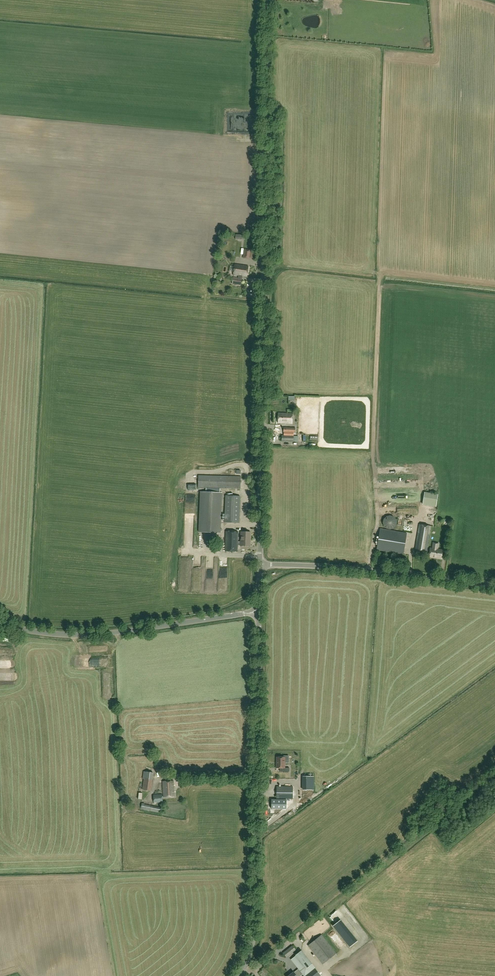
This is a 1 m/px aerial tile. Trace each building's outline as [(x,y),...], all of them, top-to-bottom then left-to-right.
[(251,250),(244,249),(243,259),(250,260),(250,259),(253,259),(254,249),(252,249),(252,252),(251,252),(251,250)] [(249,267),(235,265),(234,275),(239,276),(238,279),(233,278),(232,284),(241,285),(242,276),(247,277),(249,267)] [(278,423),(292,423),(292,414),(278,414),(278,423)] [(284,433),(285,433),(285,436),(282,436),(282,442),(294,442),(294,433),(295,433),(295,428),(284,428),(284,433)] [(241,477),(199,476),(198,488),(240,489),(241,477)] [(423,503),(436,505),(437,493),(425,491),(423,503)] [(220,533),(222,506),(222,493),(201,492),(199,532),(220,533)] [(239,523),(240,497),(226,496),(225,523),(239,523)] [(392,516),(390,515),(389,515),(387,516),(385,517),(384,519),(383,521),(383,522),(383,524),(384,526),(386,527),(388,528),(390,529),(392,528),(394,527),(395,525),(396,523),(396,522),(396,520),(395,518),(393,516),(392,516)] [(438,550),(439,543),(433,542),(432,549),(430,549),(430,551),(427,550),(431,526),(419,524),(415,551),(427,553),(427,552),(430,553),(429,557),(442,559),(444,551),(438,550)] [(187,536),(196,536),(195,526),(187,526),(187,536)] [(377,550),(403,555),(407,533),(380,529),(377,550)] [(241,545),(241,541),(238,541),(238,532),(226,532),(226,552),(238,552),(238,545),(241,545)] [(241,532),(241,541),(241,545),(241,546),(251,546),(251,532),(241,532)] [(276,768),(282,768),(282,772),(289,772),(289,768),(284,768),(284,757),(277,757),(277,768),(276,768)] [(153,781),(154,773),(144,771),(142,779),(143,779),(143,784),(151,785),(152,781),(153,781)] [(314,790),(314,777),(304,776),(304,790),(314,790)] [(163,782),(164,792),(166,792),(166,791),(169,791),(169,789),(171,789),(174,788),(173,781),(163,782)] [(276,799),(293,799),(293,787),(277,787),(276,799)] [(174,797),(174,788),(171,789),(169,789),(169,791),(166,791),(166,792),(164,792),(164,797),(174,797)] [(154,795),(154,803),(163,803),(162,795),(154,795)] [(271,809),(286,809),(286,800),(271,800),(271,809)] [(281,815),(266,824),(269,827),(284,819),(281,815)] [(333,924),(348,944),(354,940),(338,920),(333,924)] [(336,953),(321,935),(308,945),(323,964),(336,953)] [(286,957),(296,949),(293,945),(283,953),(286,957)] [(301,951),(296,955),(296,956),(291,959),(299,969),(294,973),(294,972),(288,975),(300,975),(303,974),(304,975),(321,975),(301,951)]
